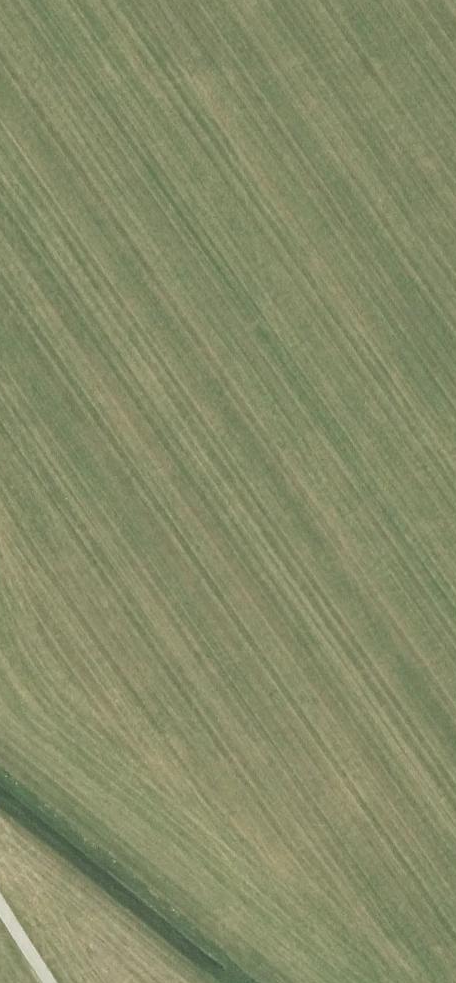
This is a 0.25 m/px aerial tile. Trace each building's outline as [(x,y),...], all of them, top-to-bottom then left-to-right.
[(69,964),(81,957),(75,945),(62,951),(69,964)]
